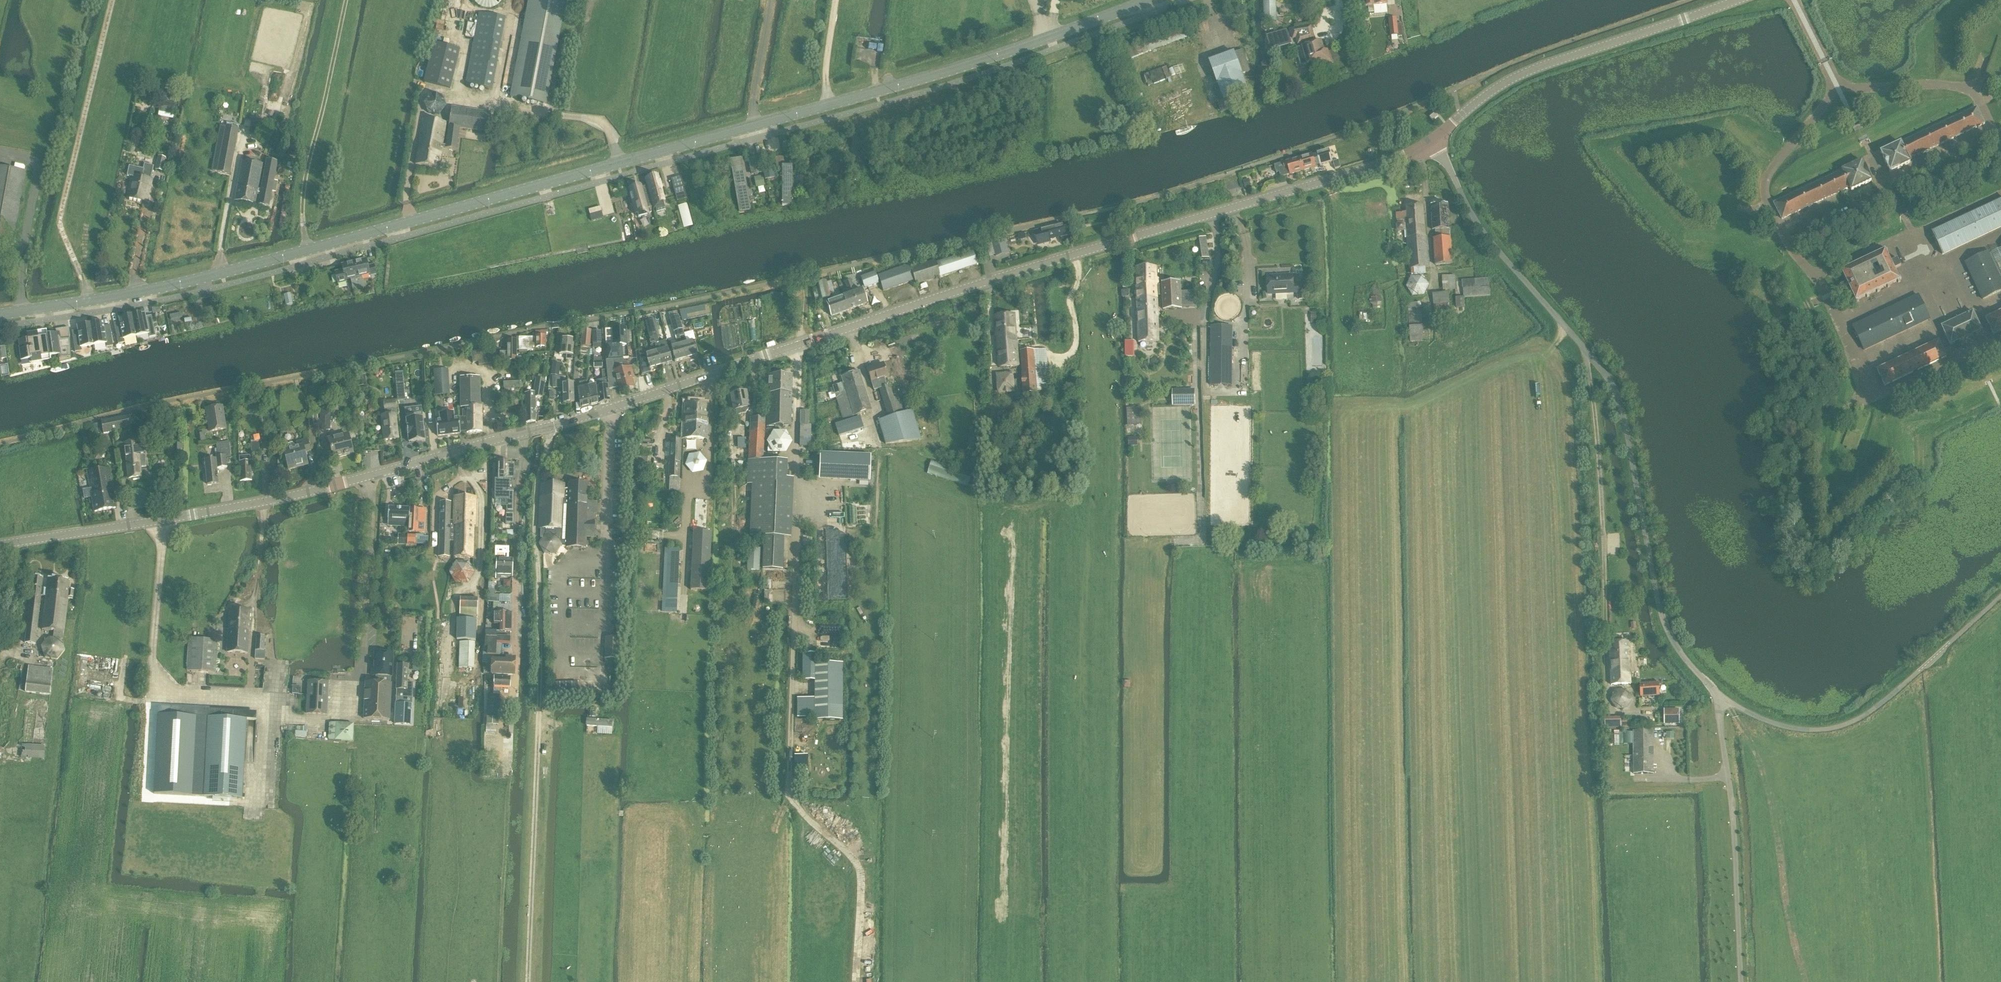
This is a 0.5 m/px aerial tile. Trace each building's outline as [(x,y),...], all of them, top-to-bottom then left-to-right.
[(526,24),(513,96),(544,102),(557,30),(563,0),(531,0),(526,24)] [(1265,2),(1266,22),(1277,22),(1276,0),(1265,0),(1265,2)] [(1365,7),(1368,7),(1368,13),(1374,12),(1373,6),(1387,5),(1387,0),(1365,0),(1365,7)] [(491,89),(505,18),(480,13),(465,84),(491,89)] [(1396,18),(1389,19),(1390,33),(1391,37),(1399,36),(1403,36),(1403,32),(1402,24),(1396,25),(1396,18)] [(1310,26),(1290,30),(1293,39),(1296,38),(1298,43),(1306,41),(1307,45),(1303,46),(1307,63),(1311,62),(1312,65),(1318,64),(1318,62),(1329,59),(1327,50),(1323,51),(1320,41),(1312,43),(1311,40),(1314,39),(1310,26)] [(1266,35),(1270,49),(1277,47),(1273,33),(1266,35)] [(461,50),(434,44),(424,83),(451,90),(461,50)] [(1250,71),(1242,50),(1234,53),(1234,52),(1210,61),(1224,100),(1248,91),(1242,74),(1250,71)] [(439,116),(447,106),(442,96),(430,94),(423,103),(428,114),(439,116)] [(174,113),(175,103),(161,100),(159,111),(174,113)] [(487,132),(490,113),(451,107),(448,127),(459,128),(487,132)] [(1908,159),(1984,123),(1976,107),(1901,143),(1900,142),(1881,151),(1891,171),(1910,162),(1908,159)] [(1429,117),(1432,121),(1438,117),(1435,113),(1429,117)] [(254,118),(252,126),(275,131),(277,123),(261,120),(254,118)] [(445,146),(442,145),(445,122),(422,118),(415,163),(438,167),(441,147),(456,150),(459,128),(448,127),(445,146)] [(221,126),(213,171),(230,174),(239,125),(226,123),(226,127),(221,126)] [(1313,155),(1300,159),(1303,170),(1316,166),(1320,165),(1332,162),(1329,150),(1316,154),(1317,155),(1316,155),(1313,156),(1313,155)] [(837,151),(822,155),(823,160),(833,158),(834,161),(838,160),(838,157),(837,151)] [(163,171),(166,158),(158,156),(157,161),(155,169),(163,171)] [(739,214),(751,212),(741,158),(730,160),(739,214)] [(757,159),(749,161),(751,174),(759,173),(757,159)] [(1284,164),(1275,166),(1277,173),(1280,172),(1281,177),(1290,174),(1303,170),(1300,159),(1284,164)] [(243,160),(235,200),(255,204),(258,193),(260,193),(258,205),(269,207),(272,191),(276,192),(278,181),(274,180),(277,161),(266,160),(261,190),(258,189),(263,164),(243,160)] [(1335,169),(1342,167),(1340,160),(1332,162),(1335,169)] [(1852,189),(1871,180),(1862,161),(1775,203),(1782,219),(1850,186),(1852,189)] [(781,163),(781,207),(792,207),(792,163),(781,163)] [(132,177),(131,183),(150,187),(152,179),(151,179),(154,166),(144,164),(143,169),(129,166),(126,176),(132,177)] [(25,171),(0,167),(0,239),(13,241),(25,171)] [(765,181),(775,179),(772,167),(763,169),(765,181)] [(648,185),(642,187),(645,197),(650,196),(653,206),(654,208),(665,205),(662,195),(664,195),(659,176),(646,179),(648,185)] [(1249,179),(1243,181),(1245,187),(1251,186),(1249,179)] [(147,202),(150,187),(131,183),(128,198),(147,202)] [(648,208),(653,206),(650,196),(645,197),(642,187),(642,185),(629,189),(634,208),(636,207),(639,217),(650,214),(648,208)] [(683,186),(675,188),(677,196),(685,194),(683,186)] [(2000,227),(2000,201),(1932,232),(1943,254),(2000,227)] [(1432,230),(1436,230),(1451,229),(1449,203),(1430,204),(1432,230)] [(1426,237),(1423,205),(1404,206),(1405,212),(1396,212),(1397,221),(1404,221),(1404,223),(1399,224),(1397,225),(1398,230),(1399,231),(1405,230),(1409,269),(1430,267),(1427,236),(1426,237)] [(1050,242),(1049,240),(1068,235),(1065,224),(1038,231),(1035,232),(1038,245),(1050,242)] [(1436,238),(1451,237),(1451,229),(1436,230),(1436,238)] [(1436,265),(1443,264),(1453,263),(1451,237),(1436,238),(1433,238),(1435,265),(1436,265)] [(996,256),(1009,253),(1005,238),(992,241),(996,256)] [(1841,270),(1847,282),(1840,285),(1843,293),(1850,290),(1856,300),(1900,279),(1894,268),(1901,265),(1898,257),(1890,261),(1885,250),(1841,270)] [(908,266),(878,276),(880,283),(883,291),(914,280),(915,284),(940,276),(977,264),(972,251),(935,263),(934,260),(909,268),(908,266)] [(2000,290),(2000,276),(1991,255),(1990,251),(1966,262),(1983,299),(2000,290)] [(1991,255),(2000,276),(2000,251),(1991,255)] [(367,265),(366,260),(354,263),(360,288),(364,287),(361,275),(369,273),(371,274),(376,273),(374,263),(367,265)] [(360,288),(354,263),(342,265),(343,270),(336,272),(339,283),(347,281),(346,279),(350,278),(353,290),(360,288)] [(1136,268),(1139,342),(1159,341),(1158,295),(1163,295),(1162,285),(1157,285),(1157,267),(1136,268)] [(860,276),(865,288),(879,283),(874,271),(860,276)] [(1292,285),(1292,275),(1267,276),(1268,294),(1298,292),(1298,299),(1305,298),(1304,285),(1292,285)] [(1413,296),(1424,295),(1430,285),(1423,275),(1411,276),(1406,286),(1413,296)] [(1443,291),(1456,290),(1455,275),(1442,276),(1443,291)] [(1464,298),(1465,297),(1490,296),(1489,278),(1463,280),(1463,288),(1464,288),(1464,297),(1464,298)] [(848,290),(853,288),(851,280),(845,281),(848,290)] [(828,292),(826,283),(825,281),(818,283),(819,290),(813,292),(816,302),(822,300),(830,298),(828,292)] [(1163,295),(1163,309),(1182,308),(1181,298),(1196,297),(1196,289),(1181,290),(1181,281),(1162,282),(1162,285),(1163,295)] [(867,303),(862,289),(838,298),(838,296),(827,299),(828,302),(827,302),(831,316),(867,303)] [(1444,292),(1433,293),(1435,317),(1436,325),(1446,324),(1445,309),(1450,309),(1449,292),(1444,292)] [(290,293),(284,295),(286,305),(293,303),(290,293)] [(1864,350),(1930,319),(1918,295),(1853,326),(1864,350)] [(1464,298),(1464,297),(1455,297),(1456,308),(1466,308),(1465,297),(1464,298)] [(1950,344),(1981,330),(1973,312),(1942,326),(1950,344)] [(2000,330),(2000,312),(1986,319),(1993,334),(2000,330)] [(145,317),(144,313),(132,315),(136,336),(148,333),(149,337),(155,336),(151,315),(145,317)] [(999,366),(1019,365),(1015,314),(995,315),(999,366)] [(118,344),(124,343),(123,339),(136,336),(132,315),(119,318),(119,322),(113,323),(118,344)] [(672,328),(681,325),(678,316),(669,319),(672,328)] [(649,340),(658,338),(653,320),(644,322),(649,340)] [(104,326),(103,322),(91,324),(94,345),(106,343),(106,347),(113,346),(109,325),(104,326)] [(75,352),(81,351),(81,347),(94,345),(91,324),(77,326),(77,330),(71,331),(75,352)] [(686,357),(680,336),(684,335),(681,325),(672,328),(676,342),(677,342),(678,345),(671,347),(675,360),(686,357)] [(1212,326),(1211,386),(1232,386),(1233,326),(1212,326)] [(72,360),(69,336),(70,336),(69,328),(56,329),(56,334),(46,335),(47,337),(38,338),(37,332),(27,334),(28,339),(19,341),(21,360),(31,358),(32,362),(42,361),(41,356),(58,354),(59,363),(72,360)] [(614,344),(605,345),(606,360),(613,359),(622,359),(623,359),(623,349),(622,345),(626,345),(625,328),(612,329),(614,344)] [(582,330),(580,346),(589,347),(591,330),(583,330),(582,330)] [(600,330),(592,331),(593,343),(600,343),(600,330)] [(545,331),(535,331),(535,337),(517,337),(517,339),(517,350),(533,350),(533,347),(545,346),(545,337),(547,337),(547,331),(545,331)] [(686,343),(685,339),(684,335),(680,336),(686,357),(697,355),(693,341),(686,343)] [(560,338),(559,354),(566,354),(566,359),(572,360),(573,355),(574,340),(560,338)] [(658,338),(649,340),(651,345),(651,346),(655,345),(659,344),(658,342),(659,342),(658,338)] [(516,360),(517,350),(517,339),(507,339),(506,353),(497,353),(498,359),(516,360)] [(655,345),(661,365),(672,362),(668,348),(666,340),(659,342),(658,342),(659,344),(655,345)] [(1885,385),(1946,356),(1939,341),(1878,370),(1885,385)] [(650,368),(661,365),(655,345),(651,346),(651,345),(650,345),(651,350),(652,350),(652,352),(646,354),(650,368)] [(1045,350),(1022,351),(1025,393),(1048,391),(1045,350)] [(594,368),(602,367),(602,357),(593,357),(594,368)] [(613,360),(606,361),(608,375),(608,378),(609,389),(618,387),(619,391),(633,387),(630,374),(632,374),(630,367),(615,371),(613,360)] [(885,444),(921,440),(912,410),(915,409),(912,401),(904,404),(906,412),(899,414),(898,411),(903,410),(898,396),(894,397),(890,385),(886,386),(883,378),(887,377),(883,364),(867,369),(874,390),(879,388),(888,417),(878,420),(885,444)] [(8,365),(0,366),(0,370),(1,378),(10,376),(8,365)] [(448,369),(434,370),(435,395),(450,394),(448,369)] [(843,419),(872,410),(859,371),(841,376),(843,383),(833,387),(835,394),(834,394),(843,419)] [(998,393),(1015,392),(1014,377),(1012,373),(997,374),(998,393)] [(768,392),(791,392),(791,374),(768,374),(768,392)] [(533,393),(525,393),(525,421),(535,421),(535,398),(542,398),(545,381),(543,380),(544,376),(538,375),(537,379),(536,379),(533,393)] [(602,380),(595,381),(595,384),(596,387),(598,403),(609,400),(608,390),(609,389),(608,378),(608,375),(602,377),(602,380)] [(563,383),(563,376),(552,376),(552,388),(562,388),(563,402),(574,402),(574,382),(563,383)] [(458,417),(460,432),(467,431),(467,433),(482,431),(482,415),(483,414),(483,409),(482,407),(482,406),(480,406),(480,401),(481,401),(480,377),(460,377),(460,406),(466,406),(466,409),(462,409),(462,417),(458,417)] [(579,388),(578,388),(580,408),(590,405),(588,386),(587,382),(587,380),(580,382),(581,388),(579,388)] [(516,399),(515,388),(523,387),(523,381),(503,382),(504,388),(504,393),(497,393),(497,399),(498,399),(499,405),(510,405),(510,399),(516,399)] [(396,384),(397,400),(405,399),(403,384),(396,384)] [(595,384),(588,386),(590,405),(598,403),(596,387),(595,384)] [(915,390),(919,402),(924,401),(920,388),(915,390)] [(739,392),(730,394),(733,410),(738,409),(739,413),(750,411),(746,391),(745,391),(743,390),(740,391),(739,392)] [(1194,390),(1173,390),(1173,405),(1194,405),(1194,390)] [(768,425),(791,425),(791,392),(768,392),(768,425)] [(384,440),(398,438),(395,413),(397,413),(396,400),(384,401),(385,414),(382,415),(384,440)] [(706,438),(708,404),(685,403),(684,438),(706,438)] [(222,406),(206,409),(210,432),(226,429),(222,406)] [(408,435),(409,442),(425,440),(421,407),(405,408),(407,426),(406,426),(407,435),(408,435)] [(1127,408),(1127,419),(1128,426),(1142,425),(1141,407),(1128,408),(1127,408)] [(800,424),(809,425),(809,410),(800,410),(800,424)] [(460,433),(460,432),(458,417),(454,418),(453,412),(439,414),(440,419),(435,420),(437,436),(460,433)] [(330,431),(330,414),(320,413),(320,431),(330,431)] [(118,431),(132,428),(129,415),(116,418),(118,431)] [(838,435),(863,427),(860,416),(835,424),(838,435)] [(104,433),(118,431),(116,418),(101,420),(104,433)] [(750,418),(750,420),(746,420),(746,430),(750,430),(749,459),(748,459),(747,485),(752,485),(750,535),(764,536),(763,569),(783,569),(787,461),(763,460),(765,418),(750,418)] [(301,433),(306,429),(301,422),(296,425),(301,433)] [(809,425),(800,424),(800,444),(801,446),(810,446),(811,425),(809,425)] [(785,453),(792,443),(786,432),(773,431),(767,442),(773,453),(785,453)] [(334,454),(334,456),(352,453),(352,451),(358,450),(355,433),(323,439),(326,455),(334,454)] [(1128,446),(1138,446),(1137,437),(1128,437),(1128,446)] [(670,439),(670,478),(679,478),(680,439),(670,439)] [(310,450),(308,440),(296,443),(297,447),(295,447),(293,444),(282,446),(288,469),(308,464),(304,452),(310,450)] [(140,479),(140,477),(142,477),(140,467),(147,466),(144,446),(138,447),(137,441),(123,443),(127,478),(133,478),(133,480),(140,479)] [(207,484),(218,483),(217,468),(227,467),(226,457),(230,457),(229,441),(216,442),(217,457),(216,457),(216,459),(205,460),(207,484)] [(251,454),(259,453),(258,441),(250,442),(251,454)] [(250,455),(239,456),(240,481),(251,481),(250,455)] [(871,458),(820,456),(819,483),(870,484),(871,458)] [(646,475),(647,463),(647,457),(637,457),(636,471),(638,471),(638,475),(646,475)] [(929,470),(928,474),(929,474),(973,489),(977,479),(977,476),(980,470),(977,469),(974,468),(972,475),(968,473),(968,472),(970,469),(969,469),(962,466),(962,467),(961,470),(932,461),(930,467),(929,470)] [(505,513),(505,524),(513,524),(513,513),(513,512),(514,512),(514,489),(510,489),(510,480),(514,480),(514,464),(498,463),(498,479),(495,479),(494,499),(506,499),(506,512),(506,513),(505,513)] [(115,507),(108,468),(87,472),(90,488),(83,490),(84,499),(92,497),(94,511),(115,507)] [(1005,492),(1013,492),(1013,482),(1004,482),(1005,492)] [(564,489),(564,496),(568,496),(566,546),(566,547),(586,548),(586,537),(594,537),(594,532),(593,532),(593,522),(594,522),(594,514),(596,514),(597,502),(587,501),(588,484),(569,483),(568,489),(564,489)] [(542,538),(539,544),(544,554),(555,554),(561,545),(562,546),(566,546),(568,496),(564,496),(564,489),(564,485),(541,484),(539,528),(541,528),(540,538),(542,538)] [(453,523),(453,524),(455,524),(454,540),(454,556),(473,557),(473,525),(476,525),(476,499),(453,498),(453,523)] [(440,503),(438,556),(449,556),(450,540),(454,540),(455,524),(453,524),(453,523),(450,523),(451,503),(441,503),(440,503)] [(389,507),(388,525),(407,526),(407,529),(408,529),(409,508),(405,508),(389,507)] [(408,529),(408,532),(417,532),(424,533),(426,510),(418,509),(410,509),(410,508),(409,508),(408,529)] [(693,531),(690,590),(708,591),(711,532),(693,531)] [(408,544),(408,535),(398,534),(398,544),(408,544)] [(428,545),(428,537),(424,536),(424,535),(408,535),(408,544),(428,545)] [(845,541),(827,542),(829,599),(847,598),(845,541)] [(675,613),(676,594),(677,549),(667,549),(665,593),(665,613),(675,613)] [(492,567),(491,577),(495,577),(495,578),(500,578),(501,576),(512,576),(513,559),(504,558),(504,553),(496,553),(496,567),(492,567)] [(468,584),(474,573),(468,562),(456,562),(450,572),(455,583),(468,584)] [(41,596),(42,588),(43,578),(33,577),(32,586),(20,585),(19,591),(31,593),(25,643),(35,644),(41,596)] [(42,588),(41,596),(46,597),(42,629),(54,631),(53,638),(48,637),(41,646),(45,657),(57,660),(65,650),(61,639),(63,639),(64,632),(67,597),(73,598),(74,590),(68,589),(69,581),(48,579),(47,589),(42,588)] [(488,600),(488,602),(499,603),(499,602),(499,596),(494,595),(494,590),(489,590),(488,600)] [(460,598),(459,618),(479,619),(481,619),(482,599),(460,598)] [(248,652),(250,610),(228,610),(226,651),(248,652)] [(485,637),(485,639),(509,639),(509,631),(511,631),(512,612),(493,611),(487,611),(486,611),(486,617),(494,617),(494,623),(499,624),(499,631),(494,631),(486,631),(485,631),(485,637)] [(457,639),(457,640),(460,640),(459,667),(459,668),(477,668),(477,640),(478,640),(479,619),(459,618),(457,618),(457,639)] [(255,650),(255,659),(264,659),(265,650),(264,650),(264,636),(256,635),(256,650),(255,650)] [(216,672),(218,640),(189,638),(187,670),(216,672)] [(485,639),(485,648),(488,648),(488,655),(496,656),(496,643),(509,644),(509,639),(485,639)] [(1612,684),(1631,683),(1629,642),(1610,643),(1612,684)] [(391,676),(393,653),(375,652),(374,675),(391,676)] [(513,674),(514,658),(508,658),(508,661),(493,660),(492,673),(513,674)] [(840,663),(815,663),(815,720),(839,720),(840,663)] [(412,699),(412,683),(407,683),(408,666),(398,665),(396,698),(412,699)] [(49,694),(52,669),(29,666),(26,691),(49,694)] [(509,687),(510,678),(494,677),(493,694),(488,693),(487,717),(499,717),(500,687),(509,687)] [(327,714),(328,683),(308,682),(307,714),(327,714)] [(390,720),(392,684),(365,682),(363,719),(390,720)] [(1641,696),(1660,695),(1659,683),(1640,683),(1641,696)] [(1616,709),(1628,708),(1632,699),(1627,690),(1615,691),(1611,700),(1616,709)] [(412,699),(396,698),(395,720),(411,721),(412,699)] [(1665,725),(1679,725),(1679,709),(1664,710),(1665,725)] [(158,715),(154,794),(203,796),(208,717),(158,715)] [(208,717),(203,796),(242,798),(246,719),(208,717)] [(498,726),(499,718),(486,717),(486,725),(498,726)] [(353,741),(354,724),(329,722),(328,740),(353,741)] [(1634,731),(1633,743),(1633,773),(1654,773),(1654,731),(1634,731)] [(43,760),(44,746),(22,744),(21,758),(43,760)] [(808,776),(800,777),(802,787),(810,786),(808,776)]
